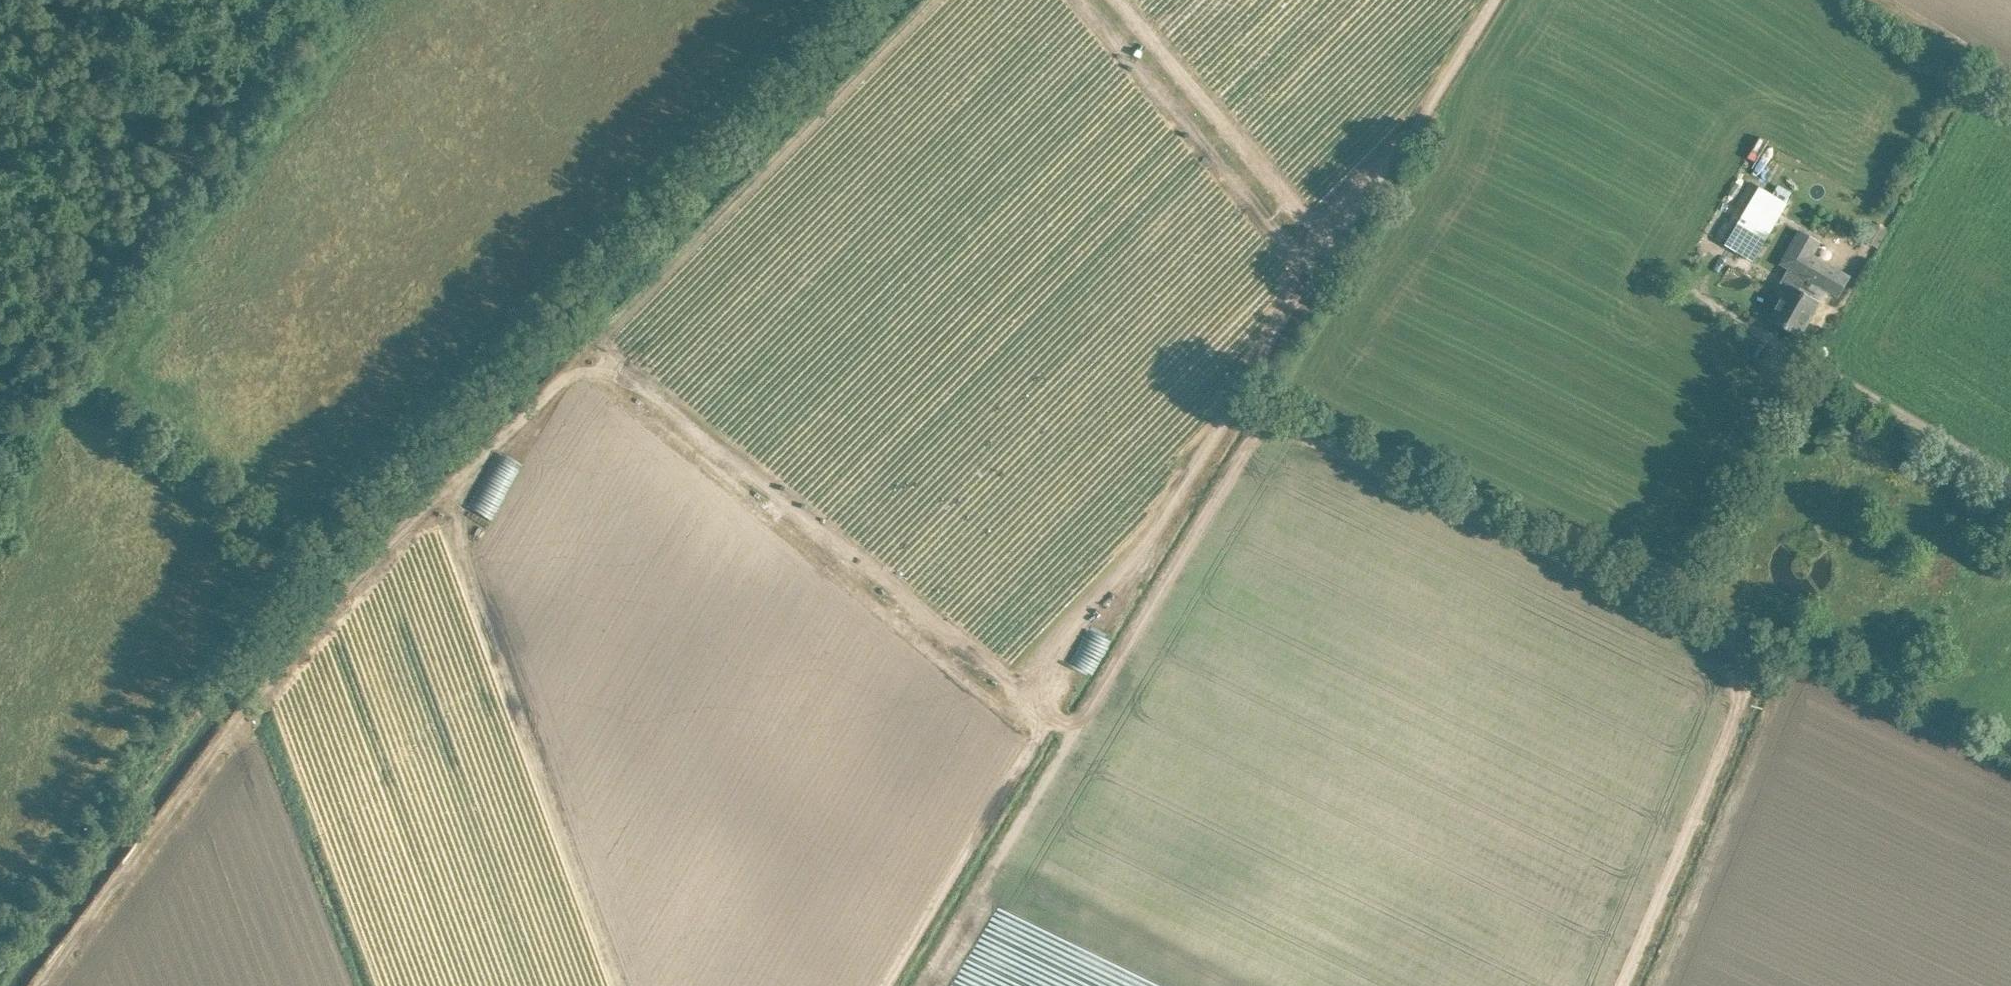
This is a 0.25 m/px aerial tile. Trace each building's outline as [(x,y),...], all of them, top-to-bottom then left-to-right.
[(1641,51),(1650,39),(1638,31),(1629,43),(1641,51)] [(1787,204),(1753,182),(1717,239),(1752,259),(1787,204)] [(1819,302),(1797,290),(1805,276),(1837,295),(1849,275),(1813,254),(1820,242),(1799,229),(1780,263),(1788,269),(1781,281),(1790,286),(1772,318),(1800,335),(1819,302)] [(971,952),(1042,985),(1075,985),(1063,980),(1065,975),(980,935),(971,952)]
